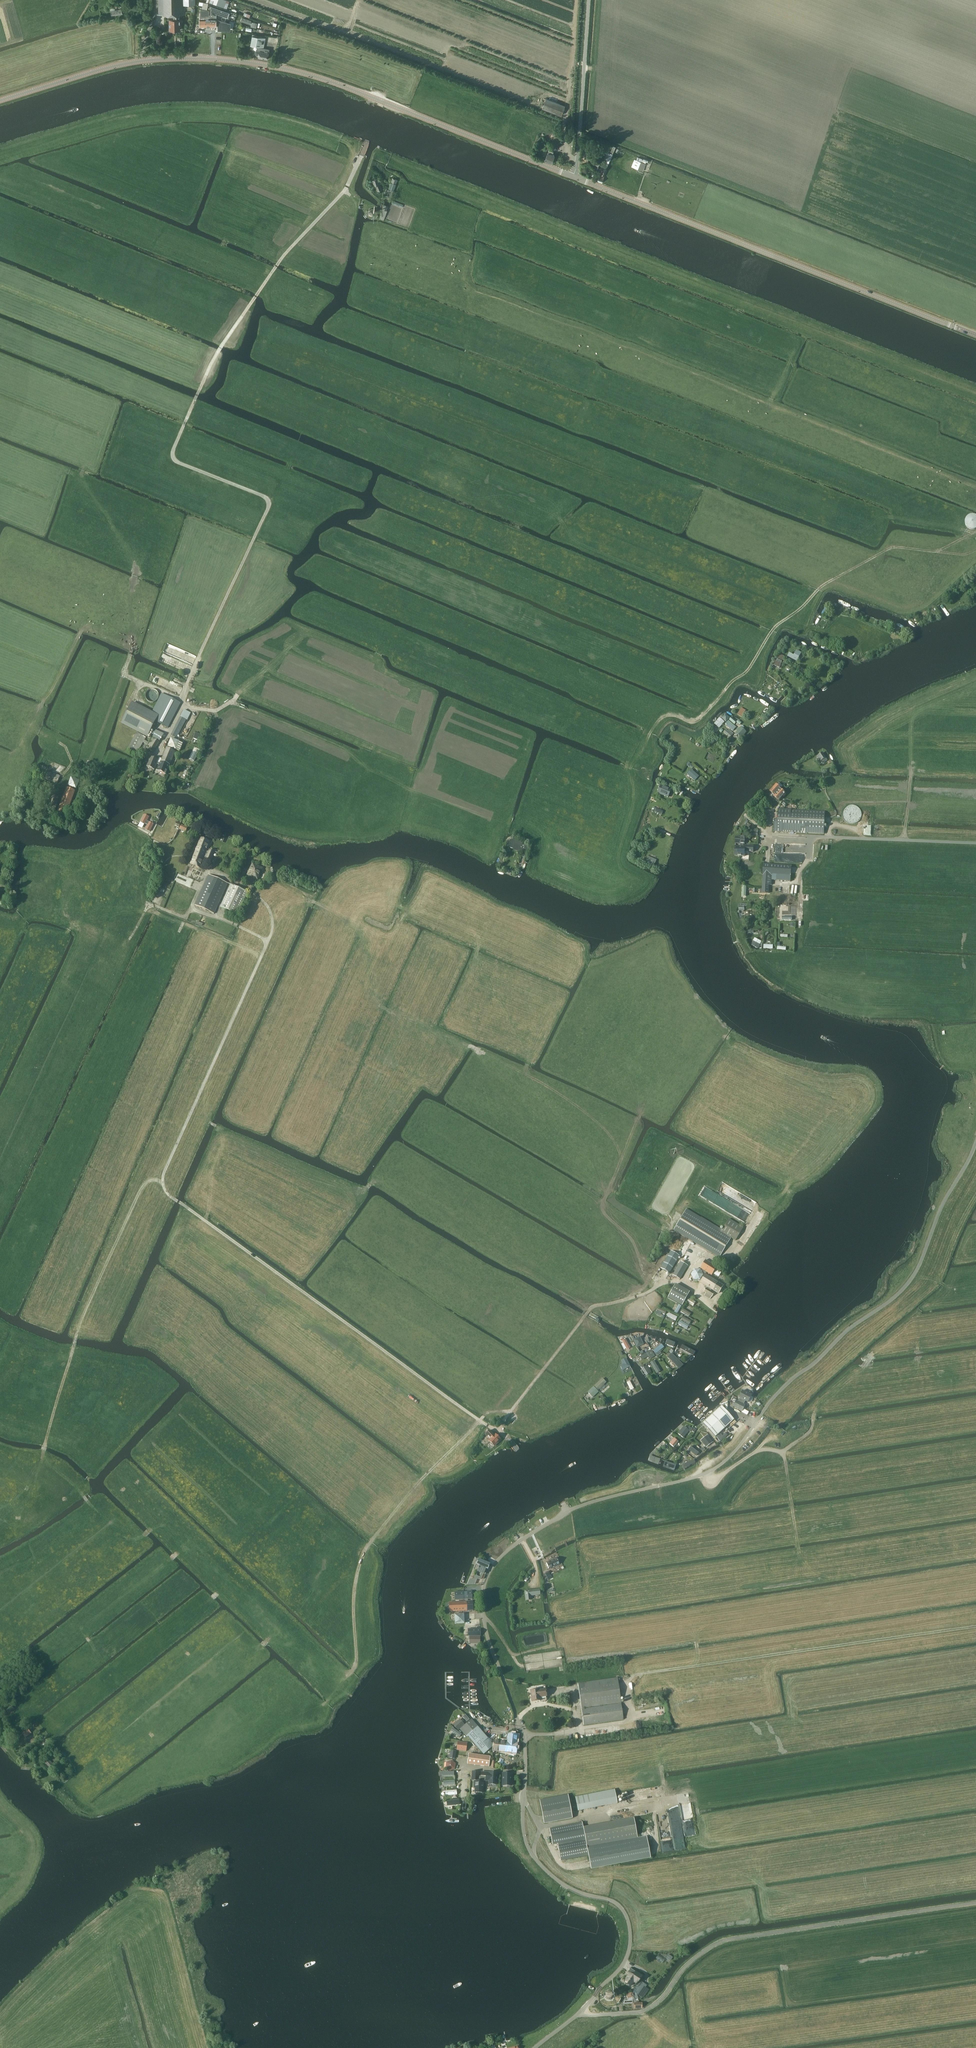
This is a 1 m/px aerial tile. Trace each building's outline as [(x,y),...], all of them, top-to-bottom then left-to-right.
[(159,15),(172,14),(172,16),(174,16),(174,19),(170,19),(170,29),(180,29),(180,14),(183,14),(182,5),(195,5),(195,0),(158,0),(159,15)] [(206,3),(200,2),(199,5),(203,6),(202,8),(207,9),(208,3),(209,0),(207,0),(206,3)] [(263,47),(265,41),(265,38),(258,37),(258,35),(253,34),(251,45),(263,47)] [(269,49),(258,47),(257,50),(256,50),(255,51),(255,53),(256,55),(258,55),(258,58),(267,59),(268,57),(269,57),(270,53),(269,52),(269,49)] [(561,116),(565,106),(546,98),(542,108),(561,116)] [(554,136),(552,141),(549,148),(555,150),(557,147),(558,147),(559,144),(558,143),(559,143),(561,138),(554,136)] [(549,150),(548,153),(545,160),(551,163),(554,155),(552,154),(553,151),(549,150)] [(610,161),(613,154),(607,151),(604,158),(610,161)] [(646,164),(641,162),(636,160),(633,167),(638,169),(643,171),(646,164)] [(602,168),(598,181),(602,183),(606,170),(602,168)] [(381,183),(379,178),(372,180),(374,185),(375,185),(377,191),(378,194),(381,193),(380,190),(382,189),(380,183),(381,183)] [(392,178),(389,187),(394,189),(397,180),(392,178)] [(391,198),(394,191),(386,188),(384,195),(391,198)] [(380,207),(383,208),(380,214),(381,215),(380,218),(383,220),(387,210),(386,210),(388,205),(381,203),(380,207)] [(965,522),(965,524),(966,527),(968,528),(971,529),(973,529),(975,529),(975,515),(973,514),(971,515),(968,515),(966,517),(965,520),(965,522)] [(796,651),(794,655),(790,653),(788,657),(797,661),(801,653),(796,651)] [(773,665),(780,668),(784,656),(779,654),(777,661),(775,661),(773,665)] [(157,697),(157,696),(157,694),(156,693),(156,692),(155,691),(154,691),(152,690),(151,690),(149,691),(148,691),(147,692),(147,693),(146,694),(146,695),(145,696),(145,697),(146,698),(146,699),(147,700),(148,701),(149,702),(150,702),(151,702),(153,702),(154,702),(155,701),(156,700),(156,699),(157,698),(157,697)] [(181,703),(162,693),(152,713),(134,703),(122,724),(147,737),(156,720),(168,727),(181,703)] [(741,708),(738,714),(742,716),(746,710),(741,708)] [(184,710),(171,735),(177,737),(186,719),(187,720),(191,713),(184,710)] [(725,714),(721,718),(726,722),(729,718),(725,714)] [(719,718),(714,724),(719,728),(724,722),(719,718)] [(729,721),(725,725),(732,731),(736,727),(729,721)] [(737,731),(735,733),(741,738),(746,732),(743,729),(744,727),(742,726),(741,727),(740,727),(739,728),(738,728),(736,730),(737,731)] [(728,731),(726,729),(723,732),(730,738),(733,734),(729,730),(728,731)] [(163,735),(155,730),(151,736),(160,741),(163,735)] [(201,742),(203,736),(196,732),(193,738),(201,742)] [(137,733),(128,748),(137,753),(146,738),(137,733)] [(149,749),(153,752),(160,742),(153,738),(148,746),(150,747),(149,749)] [(176,750),(179,751),(183,744),(179,742),(171,738),(168,746),(176,750)] [(166,748),(162,759),(159,758),(158,760),(157,764),(159,765),(157,771),(166,775),(175,752),(166,748)] [(826,758),(823,753),(817,756),(820,761),(821,761),(823,763),(827,760),(826,758)] [(146,766),(154,770),(157,764),(158,760),(147,756),(145,762),(148,763),(146,766)] [(688,772),(692,775),(691,777),(695,780),(698,776),(691,769),(688,772)] [(45,779),(57,783),(60,776),(48,771),(45,779)] [(781,788),(776,784),(770,791),(775,795),(774,796),(779,801),(786,793),(781,789),(781,788)] [(661,785),(658,793),(668,797),(671,790),(661,785)] [(51,786),(46,809),(56,812),(60,793),(54,792),(55,787),(51,786)] [(66,787),(59,806),(55,817),(64,821),(68,810),(75,791),(66,787)] [(774,819),(774,831),(824,834),(825,811),(792,810),(778,809),(778,819),(774,819)] [(149,817),(144,814),(141,822),(145,824),(146,824),(148,825),(145,829),(150,832),(154,824),(147,821),(149,817)] [(167,831),(163,829),(158,836),(163,839),(167,831)] [(205,861),(210,863),(215,852),(209,849),(209,851),(207,851),(210,842),(201,837),(190,864),(200,868),(205,855),(207,856),(205,861)] [(735,846),(735,856),(745,856),(745,853),(747,853),(747,851),(752,852),(753,852),(754,852),(754,846),(750,846),(745,846),(745,847),(743,846),(743,843),(745,843),(745,837),(736,837),(735,843),(735,844),(739,844),(738,846),(735,846)] [(511,841),(508,840),(506,846),(513,849),(513,850),(519,851),(522,852),(521,856),(524,858),(526,854),(528,847),(521,845),(521,843),(516,841),(516,840),(511,839),(511,841)] [(647,859),(645,862),(654,866),(656,860),(648,856),(647,859)] [(252,863),(247,875),(258,880),(263,868),(255,864),(252,863)] [(791,866),(769,864),(769,865),(764,864),(762,883),(762,893),(769,893),(770,885),(771,885),(772,877),(774,877),(774,874),(791,875),(791,866)] [(228,883),(208,874),(195,905),(214,914),(228,883)] [(220,907),(238,915),(242,905),(245,906),(247,904),(243,903),(248,892),(231,884),(220,907)] [(686,1209),(673,1230),(719,1258),(731,1238),(735,1241),(743,1228),(729,1219),(722,1230),(686,1209)] [(738,1253),(746,1242),(743,1241),(741,1243),(737,1241),(732,1248),(738,1253)] [(680,1256),(671,1250),(660,1268),(669,1273),(680,1256)] [(705,1259),(700,1268),(712,1275),(717,1267),(705,1259)] [(688,1265),(681,1261),(673,1275),(680,1279),(688,1265)] [(691,1275),(694,1280),(700,1280),(703,1275),(700,1269),(694,1269),(691,1275)] [(705,1274),(700,1282),(708,1288),(708,1289),(706,1288),(703,1292),(705,1293),(704,1296),(710,1299),(712,1297),(715,1293),(711,1291),(711,1290),(718,1294),(723,1285),(705,1274)] [(675,1284),(668,1298),(682,1306),(689,1292),(675,1284)] [(693,1306),(696,1302),(689,1298),(686,1302),(693,1306)] [(680,1321),(678,1324),(687,1329),(689,1325),(680,1321)] [(687,1337),(689,1333),(678,1328),(676,1333),(678,1333),(687,1337)] [(633,1338),(636,1344),(644,1341),(641,1335),(638,1337),(638,1336),(633,1338)] [(622,1341),(627,1350),(630,1348),(626,1339),(624,1340),(622,1338),(620,1339),(621,1342),(622,1341)] [(661,1345),(654,1351),(656,1354),(658,1352),(658,1351),(663,1347),(661,1345)] [(695,1351),(682,1345),(680,1349),(693,1356),(695,1351)] [(648,1353),(640,1357),(642,1359),(649,1355),(651,1358),(655,1356),(652,1350),(648,1353)] [(680,1367),(683,1364),(674,1355),(670,1358),(680,1367)] [(626,1368),(630,1366),(626,1359),(622,1361),(624,1364),(621,1366),(621,1367),(622,1370),(623,1370),(625,1369),(626,1368)] [(653,1360),(649,1363),(650,1364),(650,1365),(651,1365),(655,1372),(658,1370),(654,1363),(653,1360)] [(594,1386),(598,1390),(606,1382),(602,1378),(594,1386)] [(593,1397),(595,1395),(599,1391),(594,1386),(588,1392),(593,1397)] [(739,1397),(740,1398),(738,1401),(736,1400),(733,1406),(742,1411),(745,1405),(744,1404),(745,1401),(748,1402),(751,1395),(742,1391),(739,1397)] [(708,1419),(703,1423),(715,1436),(734,1419),(722,1406),(708,1419)] [(678,1433),(683,1438),(689,1430),(690,1431),(692,1429),(689,1427),(688,1429),(684,1426),(678,1433)] [(488,1440),(489,1441),(490,1442),(490,1443),(492,1445),(493,1445),(494,1446),(501,1440),(495,1434),(494,1435),(489,1431),(485,1434),(490,1439),(488,1440)] [(721,1434),(717,1437),(720,1441),(727,1435),(725,1433),(722,1436),(721,1434)] [(705,1441),(703,1442),(706,1447),(712,1442),(708,1436),(705,1439),(704,1439),(705,1441)] [(674,1437),(669,1443),(674,1447),(679,1441),(674,1437)] [(691,1447),(689,1450),(697,1456),(699,1453),(691,1447)] [(653,1461),(658,1464),(660,1459),(655,1457),(649,1454),(647,1460),(653,1461)] [(682,1465),(683,1468),(686,1467),(690,1466),(690,1465),(696,1462),(694,1459),(682,1465)] [(560,1564),(557,1557),(549,1561),(546,1562),(549,1569),(560,1564)] [(479,1569),(480,1569),(479,1572),(483,1573),(481,1577),(477,1576),(475,1579),(481,1579),(486,1568),(487,1569),(489,1564),(480,1560),(478,1565),(481,1566),(480,1568),(479,1569)] [(539,1589),(525,1591),(526,1600),(531,1599),(531,1595),(539,1594),(539,1589)] [(466,1601),(449,1602),(450,1612),(473,1611),(473,1601),(468,1601),(466,1601)] [(465,1623),(464,1614),(455,1614),(455,1624),(465,1623)] [(581,1708),(621,1703),(618,1681),(620,1681),(620,1678),(618,1678),(618,1677),(578,1683),(581,1708)] [(539,1689),(531,1690),(532,1701),(541,1700),(540,1697),(547,1696),(546,1689),(539,1690),(539,1689)] [(621,1703),(581,1709),(584,1725),(623,1719),(621,1703)] [(6,1710),(8,1713),(14,1709),(11,1705),(6,1710)] [(465,1725),(459,1719),(453,1724),(458,1730),(460,1729),(465,1725)] [(478,1726),(474,1721),(472,1719),(460,1729),(465,1734),(467,1736),(478,1726)] [(494,1744),(478,1726),(467,1736),(467,1737),(468,1736),(484,1754),(493,1746),(494,1744)] [(452,1728),(450,1731),(459,1737),(461,1734),(452,1728)] [(23,1733),(26,1738),(32,1733),(28,1729),(23,1733)] [(507,1741),(494,1740),(494,1744),(493,1746),(493,1751),(516,1753),(518,1743),(517,1743),(517,1735),(516,1735),(508,1734),(507,1741)] [(458,1741),(457,1750),(466,1751),(468,1743),(458,1741)] [(449,1758),(455,1759),(456,1751),(452,1751),(452,1750),(448,1749),(448,1750),(449,1751),(449,1753),(450,1753),(449,1758)] [(469,1754),(468,1764),(489,1767),(490,1757),(469,1754)] [(52,1770),(56,1766),(48,1759),(44,1763),(52,1770)] [(455,1769),(456,1763),(451,1760),(446,1762),(446,1768),(450,1771),(455,1769)] [(472,1771),(472,1780),(474,1780),(474,1787),(475,1788),(475,1790),(475,1792),(483,1793),(483,1792),(483,1791),(483,1785),(484,1785),(484,1781),(481,1781),(481,1777),(479,1777),(479,1772),(472,1771)] [(481,1777),(481,1781),(484,1781),(485,1781),(488,1781),(488,1783),(488,1784),(489,1784),(492,1784),(493,1785),(496,1785),(497,1785),(497,1784),(497,1782),(497,1773),(481,1772),(481,1776),(484,1776),(484,1777),(481,1777)] [(503,1773),(502,1786),(507,1786),(511,1786),(511,1785),(511,1783),(512,1773),(503,1773)] [(615,1789),(576,1795),(578,1809),(618,1803),(615,1789)] [(568,1795),(540,1801),(544,1823),(572,1818),(568,1795)] [(634,1819),(583,1828),(587,1847),(638,1837),(634,1819)] [(553,1844),(585,1838),(582,1822),(550,1828),(553,1844)] [(647,1837),(587,1848),(591,1868),(650,1857),(647,1837)] [(585,1839),(558,1844),(561,1860),(588,1855),(585,1839)] [(630,1973),(624,1982),(630,1986),(634,1982),(637,1984),(640,1980),(643,1976),(631,1968),(628,1971),(630,1973)] [(640,1980),(632,1991),(640,1996),(642,1998),(649,1989),(646,1987),(647,1985),(640,1980)] [(613,1997),(613,1995),(613,1993),(612,1992),(610,1991),(608,1991),(606,1992),(605,1993),(605,1995),(605,1997),(606,1998),(608,1999),(610,1999),(612,1998),(613,1997)]
